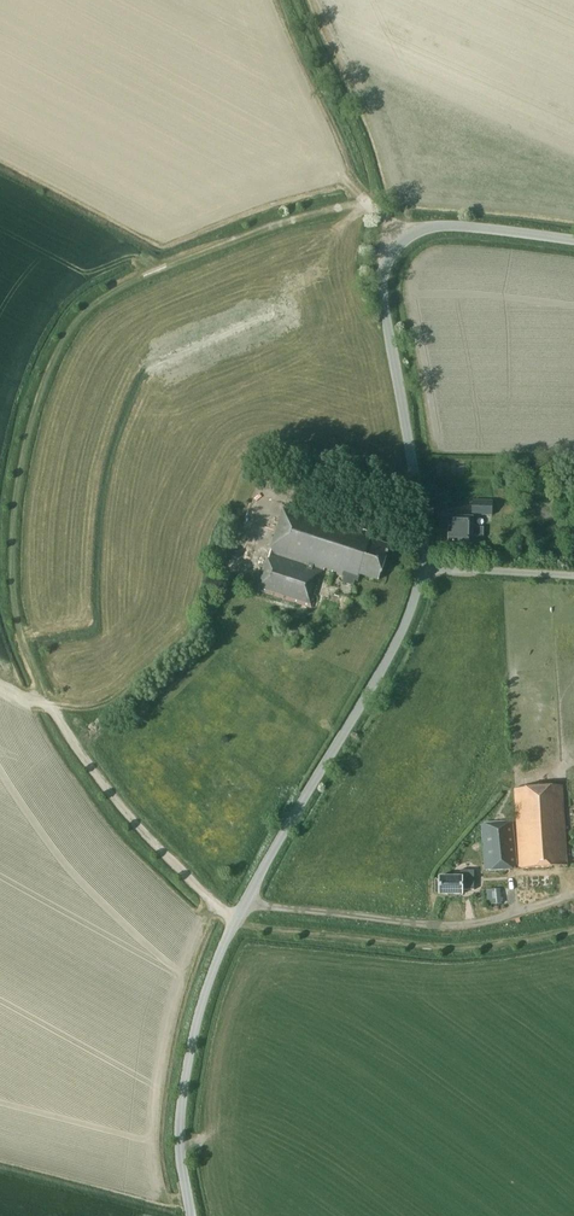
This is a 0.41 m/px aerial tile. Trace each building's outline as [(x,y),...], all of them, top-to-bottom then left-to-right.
[(492,501),(472,500),(472,515),(491,515),(492,501)] [(312,607),(324,570),(324,568),(333,570),(332,573),(344,576),(342,582),(353,586),(355,580),(358,581),(360,574),(379,580),(382,568),(389,546),(371,540),(373,533),(285,504),(258,590),(312,607)] [(464,543),(471,543),(472,543),(472,536),(483,536),(483,527),(473,527),(473,517),(449,516),(449,531),(448,531),(448,543),(453,543),(452,549),(464,549),(464,543)] [(563,785),(514,788),(517,821),(481,824),(486,871),(568,865),(563,785)] [(462,890),(471,890),(474,890),(474,870),(461,870),(461,876),(440,876),(440,894),(462,894),(462,890)] [(500,888),(487,889),(489,904),(501,903),(500,888)]
